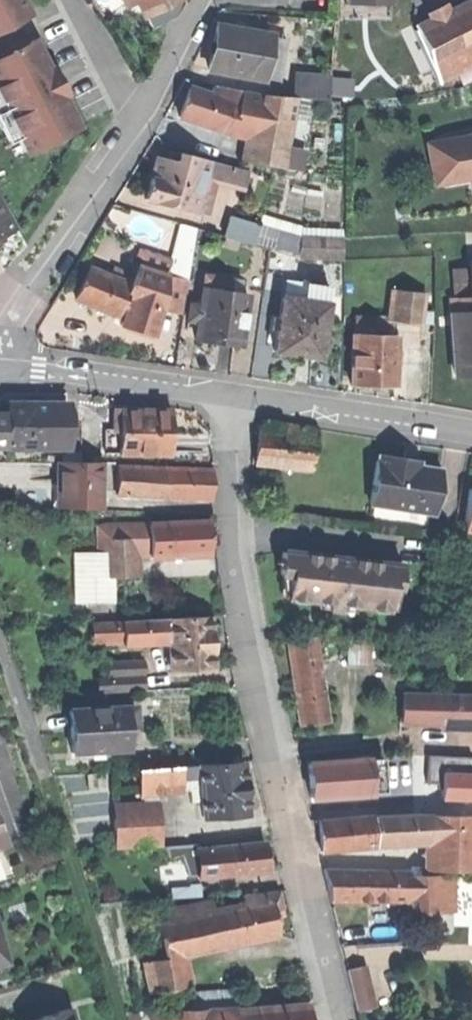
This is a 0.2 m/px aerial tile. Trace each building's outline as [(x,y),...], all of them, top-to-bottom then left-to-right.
[(10,61),(0,66),(0,67),(10,86),(5,89),(28,133),(33,131),(43,152),(65,140),(90,127),(76,99),(78,98),(77,96),(69,101),(63,90),(71,85),(64,71),(62,72),(46,42),(27,52),(14,28),(30,20),(20,0),(0,0),(0,42),(10,61)] [(125,12),(137,6),(134,0),(122,5),(125,12)] [(134,0),(137,6),(151,32),(178,0),(134,0)] [(414,30),(437,78),(439,81),(471,64),(471,2),(414,30)] [(213,50),(210,70),(264,80),(265,75),(271,45),(272,36),(218,26),(213,50)] [(287,47),(271,45),(265,75),(281,78),(287,47)] [(308,76),(305,99),(310,99),(328,101),(331,78),(308,76)] [(182,117),(229,133),(243,94),(215,88),(213,95),(191,88),(186,103),(182,117)] [(265,98),(243,94),(229,133),(250,138),(252,123),(260,124),(265,98)] [(265,95),(265,98),(260,124),(289,129),(292,117),(294,97),(265,95)] [(305,99),(294,97),(292,117),(308,119),(310,99),(305,99)] [(282,168),(289,129),(260,124),(252,123),(250,138),(246,162),(282,168)] [(303,172),(310,132),(289,129),(282,168),(303,172)] [(433,142),(438,166),(446,165),(449,182),(471,178),(471,135),(433,142)] [(434,185),(449,182),(446,165),(438,166),(433,142),(427,143),(434,185)] [(147,199),(195,212),(196,209),(201,187),(206,170),(208,161),(179,153),(177,163),(157,158),(152,180),(147,199)] [(222,165),(208,161),(206,170),(212,172),(210,179),(218,181),(222,165)] [(248,171),(222,165),(218,181),(244,188),(248,171)] [(208,188),(210,179),(212,172),(206,170),(201,187),(208,188)] [(212,189),(208,188),(201,187),(196,209),(206,211),(212,189)] [(11,232),(0,212),(0,238),(11,232)] [(238,241),(254,246),(255,245),(260,226),(231,218),(226,238),(229,239),(238,241)] [(176,223),(168,277),(190,280),(197,229),(176,223)] [(274,229),(260,226),(255,245),(269,248),(274,229)] [(301,237),(274,229),(269,248),(268,251),(300,258),(301,237)] [(342,239),(301,237),(300,258),(341,260),(342,239)] [(236,248),(238,241),(229,239),(227,245),(236,248)] [(129,264),(126,273),(123,283),(130,285),(121,310),(129,313),(132,304),(162,312),(168,277),(129,264)] [(114,269),(111,278),(123,283),(126,273),(114,269)] [(452,270),(454,298),(470,297),(468,269),(452,270)] [(83,285),(77,301),(119,316),(121,310),(130,285),(123,283),(111,278),(89,270),(83,285)] [(190,280),(168,277),(162,312),(185,313),(190,280)] [(205,277),(203,289),(226,292),(228,280),(205,277)] [(296,355),(319,359),(329,289),(307,286),(305,301),(283,298),(280,317),(277,317),(275,332),(277,332),(275,352),(296,355)] [(226,292),(203,289),(201,308),(198,307),(196,322),(199,322),(196,341),(216,343),(240,347),(248,295),(226,292)] [(393,289),(389,320),(394,320),(405,322),(408,291),(393,289)] [(425,293),(408,291),(405,322),(421,324),(424,303),(425,293)] [(434,294),(425,293),(424,303),(433,304),(434,294)] [(455,313),(471,311),(471,297),(470,297),(454,298),(455,313)] [(153,337),(162,312),(132,304),(129,313),(121,310),(119,316),(125,318),(122,326),(153,337)] [(188,321),(196,322),(198,307),(191,306),(188,321)] [(451,313),(455,375),(471,373),(471,311),(455,313),(451,313)] [(357,319),(356,336),(393,337),(394,320),(389,320),(357,319)] [(375,387),(395,388),(397,337),(393,337),(356,336),(353,335),(351,386),(375,387)] [(66,445),(66,417),(66,403),(44,402),(44,408),(34,408),(34,402),(9,402),(9,412),(9,422),(0,422),(0,445),(66,445)] [(115,428),(121,428),(121,408),(124,408),(124,402),(113,402),(113,418),(115,418),(115,428)] [(121,450),(170,450),(170,408),(145,408),(124,408),(121,408),(121,428),(121,450)] [(9,422),(9,412),(0,412),(0,422),(9,422)] [(79,417),(66,417),(66,445),(79,445),(79,417)] [(255,461),(312,468),(317,426),(302,424),(285,422),(284,432),(259,429),(255,461)] [(80,450),(80,460),(89,460),(89,450),(80,450)] [(401,458),(376,455),(376,461),(373,461),(371,484),(369,504),(435,511),(439,468),(415,465),(400,464),(401,458)] [(80,460),(58,460),(58,483),(63,483),(62,505),(101,506),(101,489),(102,461),(89,460),(80,460)] [(117,493),(148,494),(149,465),(118,463),(117,493)] [(212,467),(149,465),(148,494),(211,496),(212,481),(212,467)] [(53,505),(62,505),(63,483),(58,483),(58,487),(53,487),(53,505)] [(95,509),(95,524),(103,524),(102,509),(95,509)] [(151,553),(151,554),(209,551),(208,535),(207,519),(149,522),(150,539),(151,553)] [(95,524),(96,538),(133,536),(133,540),(150,539),(149,522),(103,524),(95,524)] [(133,536),(96,538),(96,549),(98,576),(115,575),(135,574),(134,553),(133,540),(133,536)] [(134,553),(151,553),(150,539),(133,540),(134,553)] [(117,600),(115,575),(98,576),(96,549),(74,550),(76,602),(117,600)] [(402,565),(283,551),(282,562),(280,574),(291,575),(288,597),(390,608),(392,586),(400,587),(402,565)] [(209,614),(169,617),(172,667),(212,665),(211,640),(209,614)] [(126,619),(126,621),(127,634),(154,633),(153,618),(126,619)] [(93,622),(94,636),(127,634),(126,621),(101,622),(95,622),(93,622)] [(463,622),(461,637),(471,638),(471,623),(463,622)] [(316,636),(289,641),(302,724),(329,719),(316,636)] [(345,638),(345,660),(362,660),(380,660),(380,639),(345,638)] [(107,661),(108,675),(143,673),(142,659),(107,661)] [(108,691),(144,689),(143,673),(108,675),(108,691)] [(438,695),(403,695),(403,721),(437,722),(438,695)] [(438,695),(437,722),(456,722),(471,723),(471,696),(438,695)] [(126,706),(69,709),(71,752),(129,749),(128,727),(126,706)] [(135,706),(126,706),(128,727),(136,726),(135,717),(135,706)] [(370,783),(421,779),(421,759),(421,756),(388,756),(368,757),(370,783)] [(370,792),(370,783),(368,757),(308,761),(309,780),(310,796),(370,792)] [(422,811),(458,811),(459,795),(458,780),(459,758),(421,759),(421,779),(422,811)] [(458,780),(471,780),(471,758),(459,758),(458,780)] [(192,800),(203,799),(200,766),(200,763),(178,765),(180,787),(180,789),(191,788),(192,800)] [(243,763),(200,766),(203,799),(204,815),(247,812),(245,787),(243,763)] [(157,789),(180,787),(178,765),(138,768),(140,790),(157,789)] [(459,795),(471,795),(471,780),(458,780),(459,795)] [(471,812),(471,795),(459,795),(458,811),(471,812)] [(112,803),(113,818),(158,815),(157,800),(112,803)] [(374,844),(431,841),(431,814),(372,817),(374,844)] [(431,814),(431,841),(431,853),(430,870),(470,870),(470,865),(471,865),(471,851),(471,849),(471,835),(471,815),(431,814)] [(116,848),(161,845),(158,815),(113,818),(116,848)] [(321,849),(374,844),(372,817),(319,821),(321,849)] [(229,873),(268,869),(267,855),(265,840),(199,847),(198,847),(199,857),(201,873),(229,873)] [(186,858),(199,857),(198,847),(199,847),(198,843),(160,847),(161,857),(186,854),(186,858)] [(331,898),(390,899),(390,886),(390,870),(324,868),(331,898)] [(390,870),(390,886),(405,886),(405,876),(405,870),(390,870)] [(451,873),(437,874),(439,905),(453,904),(451,873)] [(408,939),(441,937),(439,905),(437,874),(405,876),(405,886),(405,899),(406,915),(408,939)] [(390,899),(405,899),(405,886),(390,886),(390,899)] [(245,894),(246,903),(253,938),(278,932),(276,922),(275,915),(273,909),(281,907),(277,891),(245,894)] [(210,900),(195,903),(197,913),(212,910),(210,900)] [(172,908),(174,918),(197,913),(195,903),(172,908)] [(246,903),(212,910),(219,944),(253,938),(246,903)] [(455,936),(453,904),(439,905),(441,937),(455,936)] [(174,918),(157,921),(164,956),(181,952),(219,944),(212,910),(197,913),(174,918)] [(187,983),(181,952),(164,956),(145,960),(151,991),(181,985),(187,983)] [(346,968),(356,1009),(371,1005),(362,965),(346,968)] [(74,1018),(69,1001),(19,1015),(21,1019),(73,1019),(74,1018)] [(234,1009),(235,1019),(309,1019),(308,1003),(235,1009),(234,1009)] [(234,1009),(235,1009),(234,1005),(207,1007),(209,1019),(235,1019),(234,1009)] [(207,1007),(172,1010),(172,1019),(209,1019),(207,1007)] [(172,1010),(154,1011),(155,1019),(172,1019),(172,1010)]
